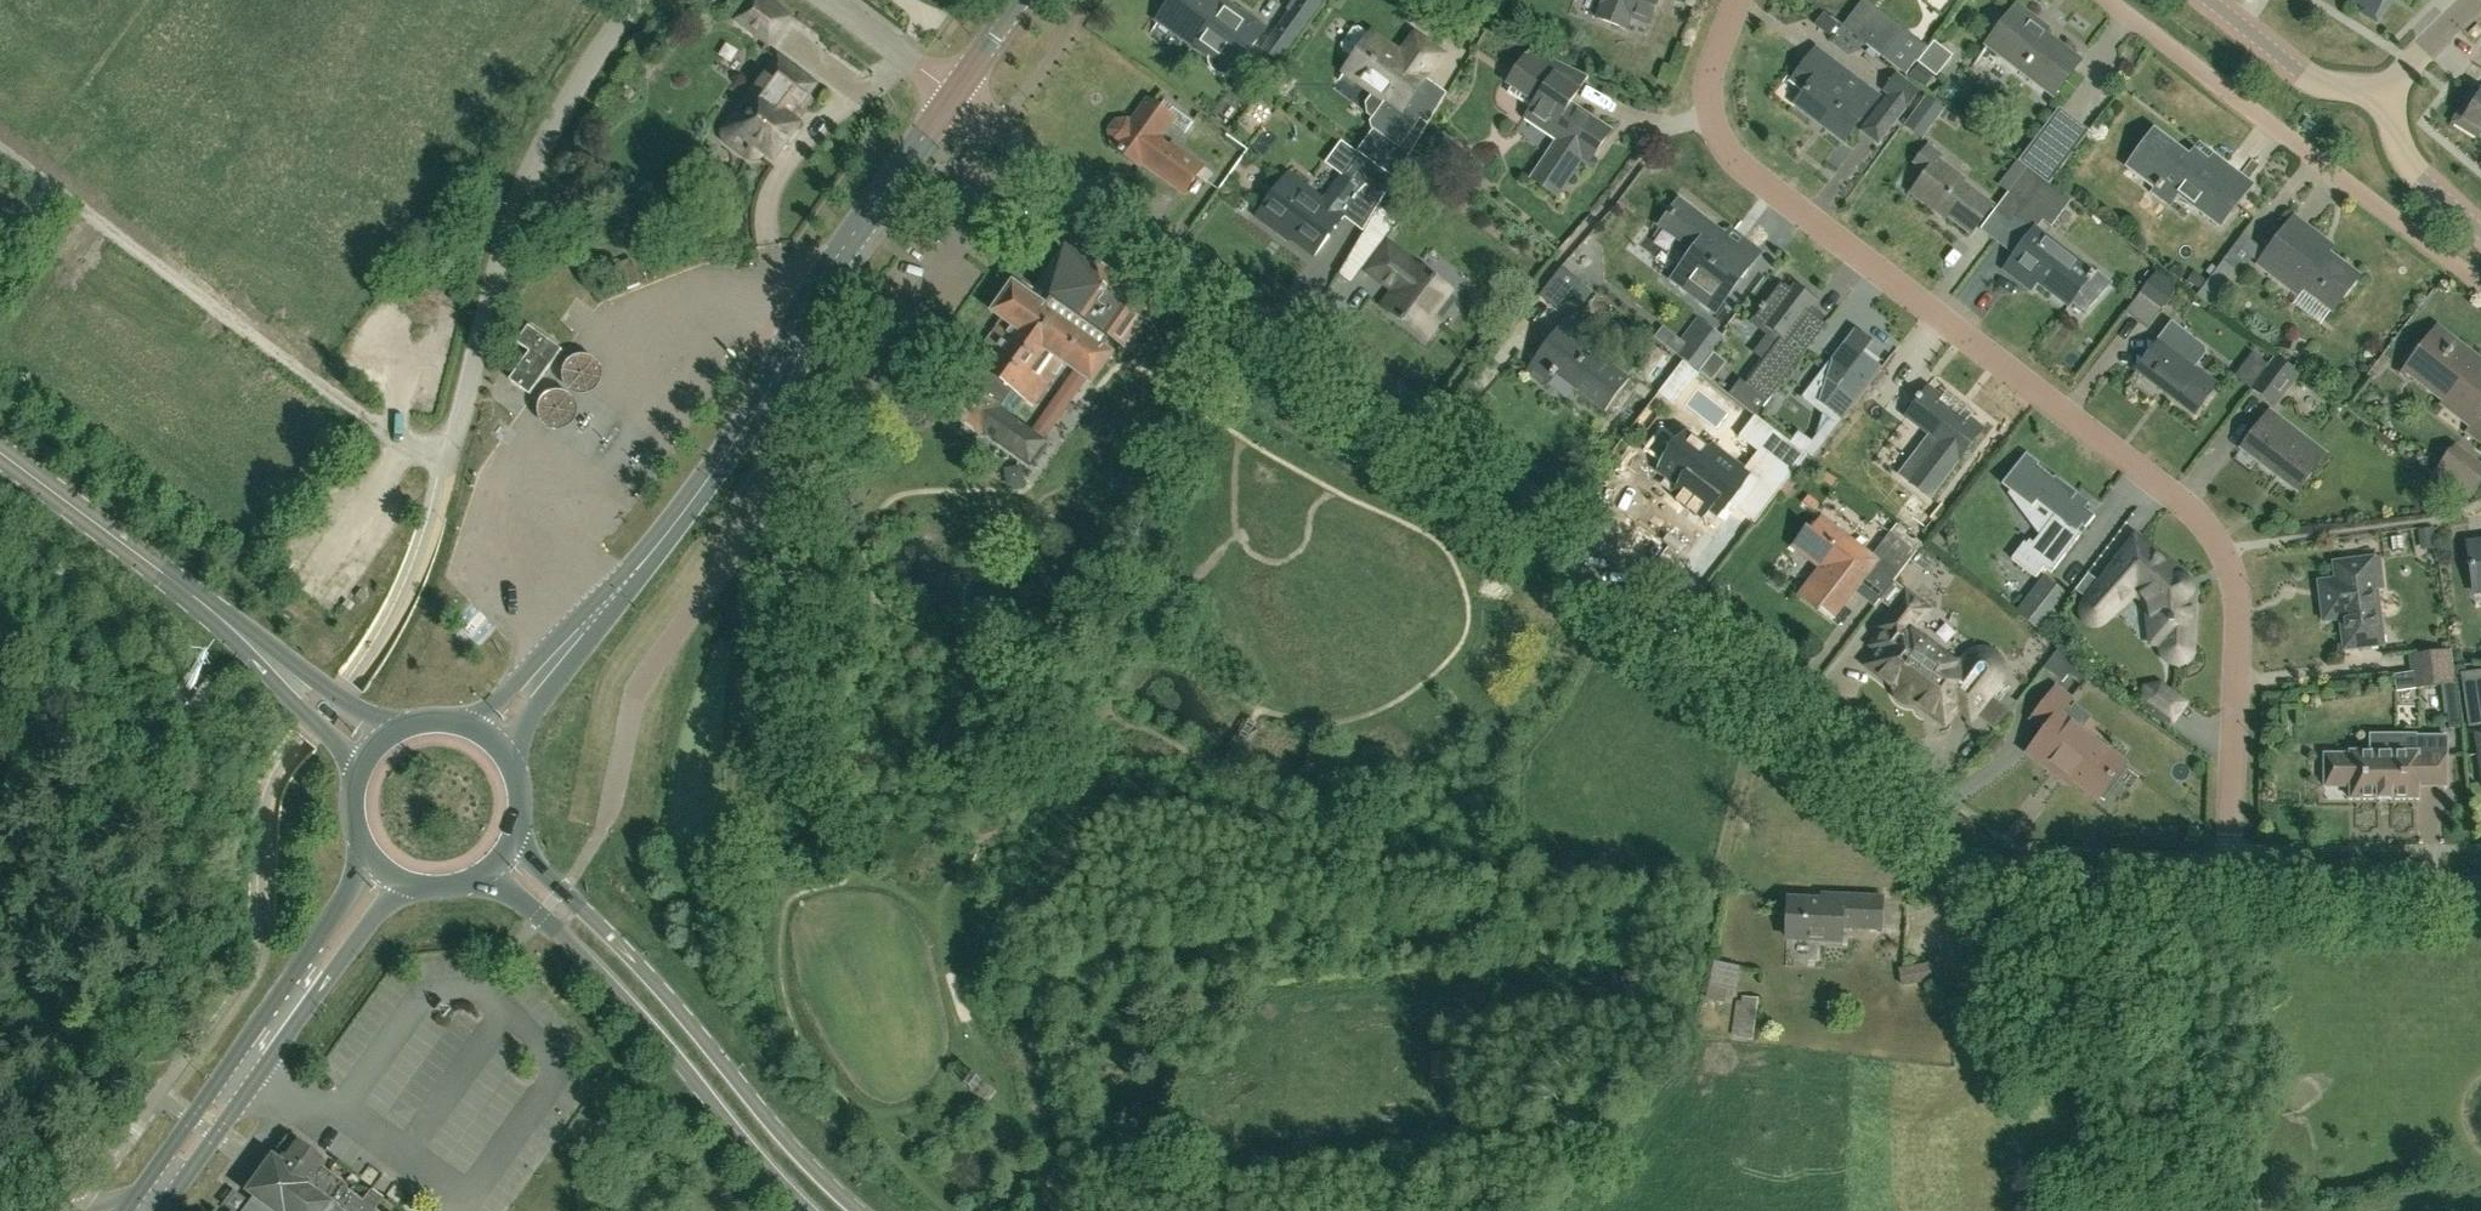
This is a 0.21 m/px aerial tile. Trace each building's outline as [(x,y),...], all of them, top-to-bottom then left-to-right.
[(772,47),(791,21),(764,0),(756,0),(739,22),(756,34),(772,47)] [(1266,29),(1251,19),(1250,21),(1220,0),(1173,0),(1158,21),(1211,59),(1211,63),(1212,67),(1215,71),(1218,73),(1222,75),(1227,75),(1231,73),(1233,75),(1266,29)] [(1326,1),(1325,0),(1298,0),(1273,35),(1257,56),(1277,70),(1326,1)] [(1597,19),(1626,30),(1630,18),(1649,26),(1656,9),(1659,0),(1604,0),(1597,19)] [(2362,8),(2359,13),(2377,25),(2389,5),(2384,2),(2385,0),(2349,0),(2362,8)] [(2033,24),(2036,21),(2018,7),(1989,46),(2054,96),(2081,61),(2033,24)] [(1369,160),(1395,179),(1416,145),(1428,125),(1405,109),(1426,80),(1443,55),(1430,46),(1415,66),(1406,59),(1371,34),(1369,36),(1359,28),(1353,29),(1342,44),(1343,50),(1354,58),(1344,71),(1374,93),(1385,101),(1371,120),(1370,122),(1372,129),(1373,130),(1385,138),(1369,160)] [(1927,47),(1904,30),(1883,58),(1906,75),(1915,63),(1927,47)] [(1927,47),(1915,63),(1937,80),(1954,57),(1932,40),(1927,47)] [(1549,73),(1557,62),(1531,50),(1516,72),(1504,90),(1532,108),(1528,114),(1561,136),(1532,177),(1558,194),(1584,156),(1590,160),(1610,131),(1569,104),(1577,92),(1549,73)] [(1879,98),(1851,77),(1816,50),(1810,58),(1792,82),(1805,91),(1796,103),(1847,141),(1855,130),(1879,98)] [(781,61),(723,137),(759,164),(768,152),(777,159),(799,131),(794,126),(803,115),(799,112),(817,88),(781,61)] [(1549,73),(1577,92),(1587,77),(1557,62),(1549,73)] [(1915,63),(1906,75),(1928,92),(1937,80),(1915,63)] [(1896,73),(1880,94),(1904,113),(1921,92),(1896,73)] [(1448,95),(1426,80),(1405,109),(1428,125),(1448,95)] [(2473,89),(2452,124),(2480,141),(2480,138),(2480,94),(2473,89)] [(1922,139),(1947,106),(1928,92),(1903,124),(1922,139)] [(1167,100),(1161,108),(1149,99),(1132,123),(1130,122),(1128,121),(1125,121),(1123,121),(1121,121),(1119,122),(1117,123),(1115,125),(1114,126),(1113,128),(1112,130),(1112,133),(1112,135),(1112,137),(1113,139),(1114,141),(1115,143),(1117,144),(1114,148),(1140,166),(1143,163),(1170,182),(1185,192),(1204,166),(1181,150),(1172,144),(1170,148),(1158,140),(1171,122),(1189,135),(1198,122),(1167,100)] [(2196,153),(2191,160),(2156,133),(2130,167),(2174,201),(2179,194),(2220,225),(2250,185),(2225,166),(2221,172),(2196,153)] [(1388,192),(1395,179),(1369,160),(1341,139),(1324,163),(1342,177),(1361,191),(1342,216),(1344,218),(1364,233),(1381,204),(1388,192)] [(1911,164),(1925,175),(1912,192),(1935,210),(1938,207),(1967,229),(1972,233),(1989,211),(1993,207),(1962,183),(1964,180),(1939,161),(1943,155),(1928,143),(1911,164)] [(2033,144),(2020,161),(2028,168),(2044,180),(2050,184),(2067,162),(2045,145),(2041,150),(2033,144)] [(2009,192),(1996,209),(2011,221),(2015,215),(2024,204),(2025,205),(2044,180),(2028,168),(2024,173),(2009,192)] [(1361,191),(1342,177),(1323,202),(1288,176),(1257,217),(1277,233),(1278,231),(1314,258),(1344,218),(1342,216),(1361,191)] [(2024,204),(2015,215),(2035,230),(2036,231),(2043,222),(2051,228),(2064,211),(2071,201),(2050,185),(2050,184),(2044,180),(2025,205),(2024,204)] [(1662,226),(1693,249),(1671,278),(1706,306),(1714,311),(1757,254),(1741,242),(1738,246),(1680,202),(1662,226)] [(1400,218),(1381,204),(1364,233),(1336,277),(1350,287),(1365,267),(1400,218)] [(2305,288),(2335,311),(2358,280),(2314,246),(2320,238),(2295,218),(2267,255),(2259,265),(2296,292),(2302,292),(2305,288)] [(2029,238),(2006,268),(2020,279),(2027,270),(2043,282),(2071,304),(2072,303),(2085,313),(2113,282),(2097,270),(2093,275),(2036,231),(2035,230),(2029,238)] [(2229,254),(2246,264),(2257,243),(2241,234),(2229,254)] [(1123,351),(1153,307),(1065,245),(1028,298),(1014,287),(995,313),(1004,320),(988,343),(997,349),(983,368),(984,369),(984,370),(974,362),(965,357),(959,365),(952,375),(968,386),(968,387),(966,385),(948,410),(982,434),(1030,467),(1047,443),(1012,418),(1026,398),(1035,405),(1065,363),(1092,382),(1110,355),(1102,350),(1108,341),(1123,351)] [(1450,289),(1438,279),(1419,265),(1418,267),(1389,246),(1370,271),(1382,280),(1384,278),(1404,293),(1391,311),(1428,339),(1439,323),(1430,316),(1450,289)] [(2204,285),(2197,295),(2216,308),(2223,299),(2246,267),(2228,254),(2204,285)] [(619,265),(627,289),(639,284),(631,261),(619,265)] [(1563,268),(1544,291),(1563,306),(1581,283),(1563,268)] [(2156,275),(2126,313),(2148,330),(2161,314),(2179,292),(2156,275)] [(1780,339),(1746,384),(1768,401),(1812,344),(1829,321),(1828,320),(1825,324),(1821,322),(1806,310),(1809,307),(1815,299),(1796,284),(1790,291),(1781,284),(1764,306),(1763,305),(1759,310),(1760,311),(1751,323),(1752,324),(1755,320),(1780,339)] [(1632,379),(1593,349),(1603,336),(1572,312),(1528,369),(1549,385),(1558,373),(1579,389),(1607,411),(1632,379)] [(1712,353),(1724,338),(1704,324),(1697,318),(1678,343),(1684,348),(1677,357),(1683,361),(1698,372),(1712,353)] [(2206,353),(2205,348),(2173,323),(2167,331),(2138,370),(2163,389),(2195,414),(2218,385),(2195,368),(2206,353)] [(530,353),(510,381),(530,395),(562,350),(528,326),(516,343),(523,348),(530,353)] [(1864,354),(1867,350),(1873,342),(1855,328),(1831,359),(1806,393),(1843,421),(1867,388),(1883,368),(1879,365),(1864,354)] [(2443,405),(2471,426),(2466,433),(2480,444),(2480,360),(2438,328),(2415,358),(2455,389),(2443,405)] [(1654,339),(1677,357),(1684,348),(1678,343),(1661,330),(1654,339)] [(564,366),(563,372),(564,378),(567,384),(571,388),(577,390),(583,391),(589,390),(594,386),(598,382),(601,376),(601,369),(599,363),(595,358),(589,355),(583,353),(577,354),(571,357),(567,361),(564,366)] [(1698,372),(1714,385),(1729,365),(1712,353),(1698,372)] [(2276,357),(2251,390),(2273,407),(2298,374),(2276,357)] [(1675,372),(1690,384),(1698,374),(1697,373),(1683,362),(1675,372)] [(1746,384),(1742,382),(1731,397),(1756,417),(1768,401),(1746,384)] [(538,402),(537,408),(538,414),(541,420),(546,424),(551,426),(557,427),(563,426),(569,422),(573,418),(575,412),(575,405),(573,399),(569,394),(564,391),(558,389),(551,390),(546,393),(541,397),(538,402)] [(1930,437),(1900,476),(1930,499),(1960,459),(1961,460),(1983,431),(1970,420),(1973,417),(1945,395),(1942,399),(1929,389),(1922,398),(1919,396),(1916,400),(1919,402),(1906,418),(1930,437)] [(2282,481),(2298,493),(2328,454),(2270,411),(2241,449),(2282,481)] [(1741,467),(1716,448),(1720,443),(1695,423),(1684,437),(1686,438),(1663,467),(1685,484),(1676,496),(1703,517),(1724,490),(1741,503),(1758,481),(1741,467)] [(1777,495),(1807,455),(1803,453),(1771,428),(1741,467),(1758,481),(1777,495)] [(1827,441),(1818,434),(1803,453),(1807,455),(1813,460),(1827,441)] [(2480,487),(2480,472),(2452,450),(2432,476),(2468,504),(2480,487)] [(2026,454),(2002,485),(2033,508),(2037,502),(2055,516),(2034,543),(2030,540),(2026,544),(2025,543),(2012,559),(2036,578),(2044,567),(2052,573),(2081,534),(2078,532),(2082,526),(2085,529),(2095,516),(2073,499),(2077,493),(2055,476),(2054,478),(2040,467),(2041,466),(2026,454)] [(1897,577),(1915,554),(1889,534),(1872,556),(1821,517),(1810,531),(1799,545),(1825,565),(1803,594),(1822,609),(1834,619),(1854,593),(1878,562),(1897,577)] [(2087,604),(2084,609),(2085,615),(2088,620),(2094,623),(2100,621),(2105,617),(2134,587),(2149,601),(2152,620),(2155,637),(2165,639),(2165,646),(2165,651),(2167,656),(2171,660),(2177,661),(2182,660),(2187,657),(2190,652),(2190,647),(2191,625),(2188,624),(2189,597),(2192,593),(2192,589),(2191,584),(2189,580),(2185,578),(2180,577),(2173,572),(2174,570),(2136,540),(2087,604)] [(2474,588),(2480,587),(2480,546),(2468,547),(2474,588)] [(2333,578),(2320,580),(2325,621),(2338,619),(2342,621),(2345,648),(2383,644),(2376,588),(2383,588),(2379,558),(2341,563),(2331,564),(2333,578)] [(1878,562),(1854,593),(1874,608),(1877,604),(1897,577),(1878,562)] [(2099,581),(2089,573),(2075,590),(2086,598),(2099,581)] [(1897,577),(1877,604),(1890,614),(1906,594),(1911,587),(1897,577)] [(2068,599),(2045,582),(2018,615),(2042,633),(2068,599)] [(369,593),(360,588),(353,596),(362,602),(369,593)] [(1963,662),(1961,665),(1956,666),(1912,632),(1928,611),(1906,594),(1890,614),(1879,629),(1883,632),(1872,647),(1879,653),(1870,663),(1871,669),(1895,688),(1897,694),(1899,699),(1903,702),(1908,703),(1915,703),(1944,725),(1956,711),(1970,722),(1974,717),(1993,731),(2009,711),(1999,703),(2009,691),(1999,684),(2001,681),(2002,678),(2003,675),(2003,672),(2002,668),(2001,665),(2000,662),(1997,659),(1995,656),(1992,654),(1988,653),(1985,652),(1981,652),(1978,652),(1974,653),(1971,655),(1968,657),(1965,659),(1963,662)] [(2059,646),(2041,670),(2061,684),(2066,678),(2081,689),(2094,671),(2059,646)] [(2412,657),(2414,672),(2451,668),(2449,652),(2412,657)] [(2451,668),(2414,672),(2414,675),(2415,688),(2453,683),(2451,668)] [(2453,677),(2454,683),(2461,738),(2478,735),(2480,735),(2480,673),(2453,677)] [(216,691),(204,682),(190,702),(202,710),(216,691)] [(2149,705),(2146,709),(2167,725),(2184,702),(2170,691),(2163,686),(2147,689),(2149,705)] [(2047,766),(2051,761),(2072,777),(2099,798),(2124,766),(2060,716),(2071,701),(2056,690),(2033,720),(2047,731),(2029,753),(2047,766)] [(2396,744),(2396,752),(2350,752),(2350,755),(2324,755),(2324,783),(2350,783),(2350,800),(2419,800),(2419,788),(2447,787),(2447,737),(2417,737),(2417,744),(2396,744)] [(1881,899),(1824,897),(1823,902),(1789,900),(1787,939),(1840,942),(1841,927),(1880,929),(1881,899)] [(1713,961),(1708,997),(1731,1000),(1736,964),(1713,961)] [(1758,999),(1737,997),(1730,1036),(1736,1037),(1736,1039),(1753,1041),(1758,999)] [(1451,1054),(1434,1053),(1434,1080),(1450,1080),(1451,1054)] [(1488,1090),(1484,1090),(1466,1090),(1466,1101),(1485,1101),(1488,1101),(1488,1090)] [(374,1209),(382,1198),(370,1188),(362,1200),(346,1188),(347,1186),(321,1168),(324,1164),(293,1141),(278,1163),(272,1159),(247,1193),(254,1198),(249,1204),(244,1210),(378,1210),(374,1209)]
